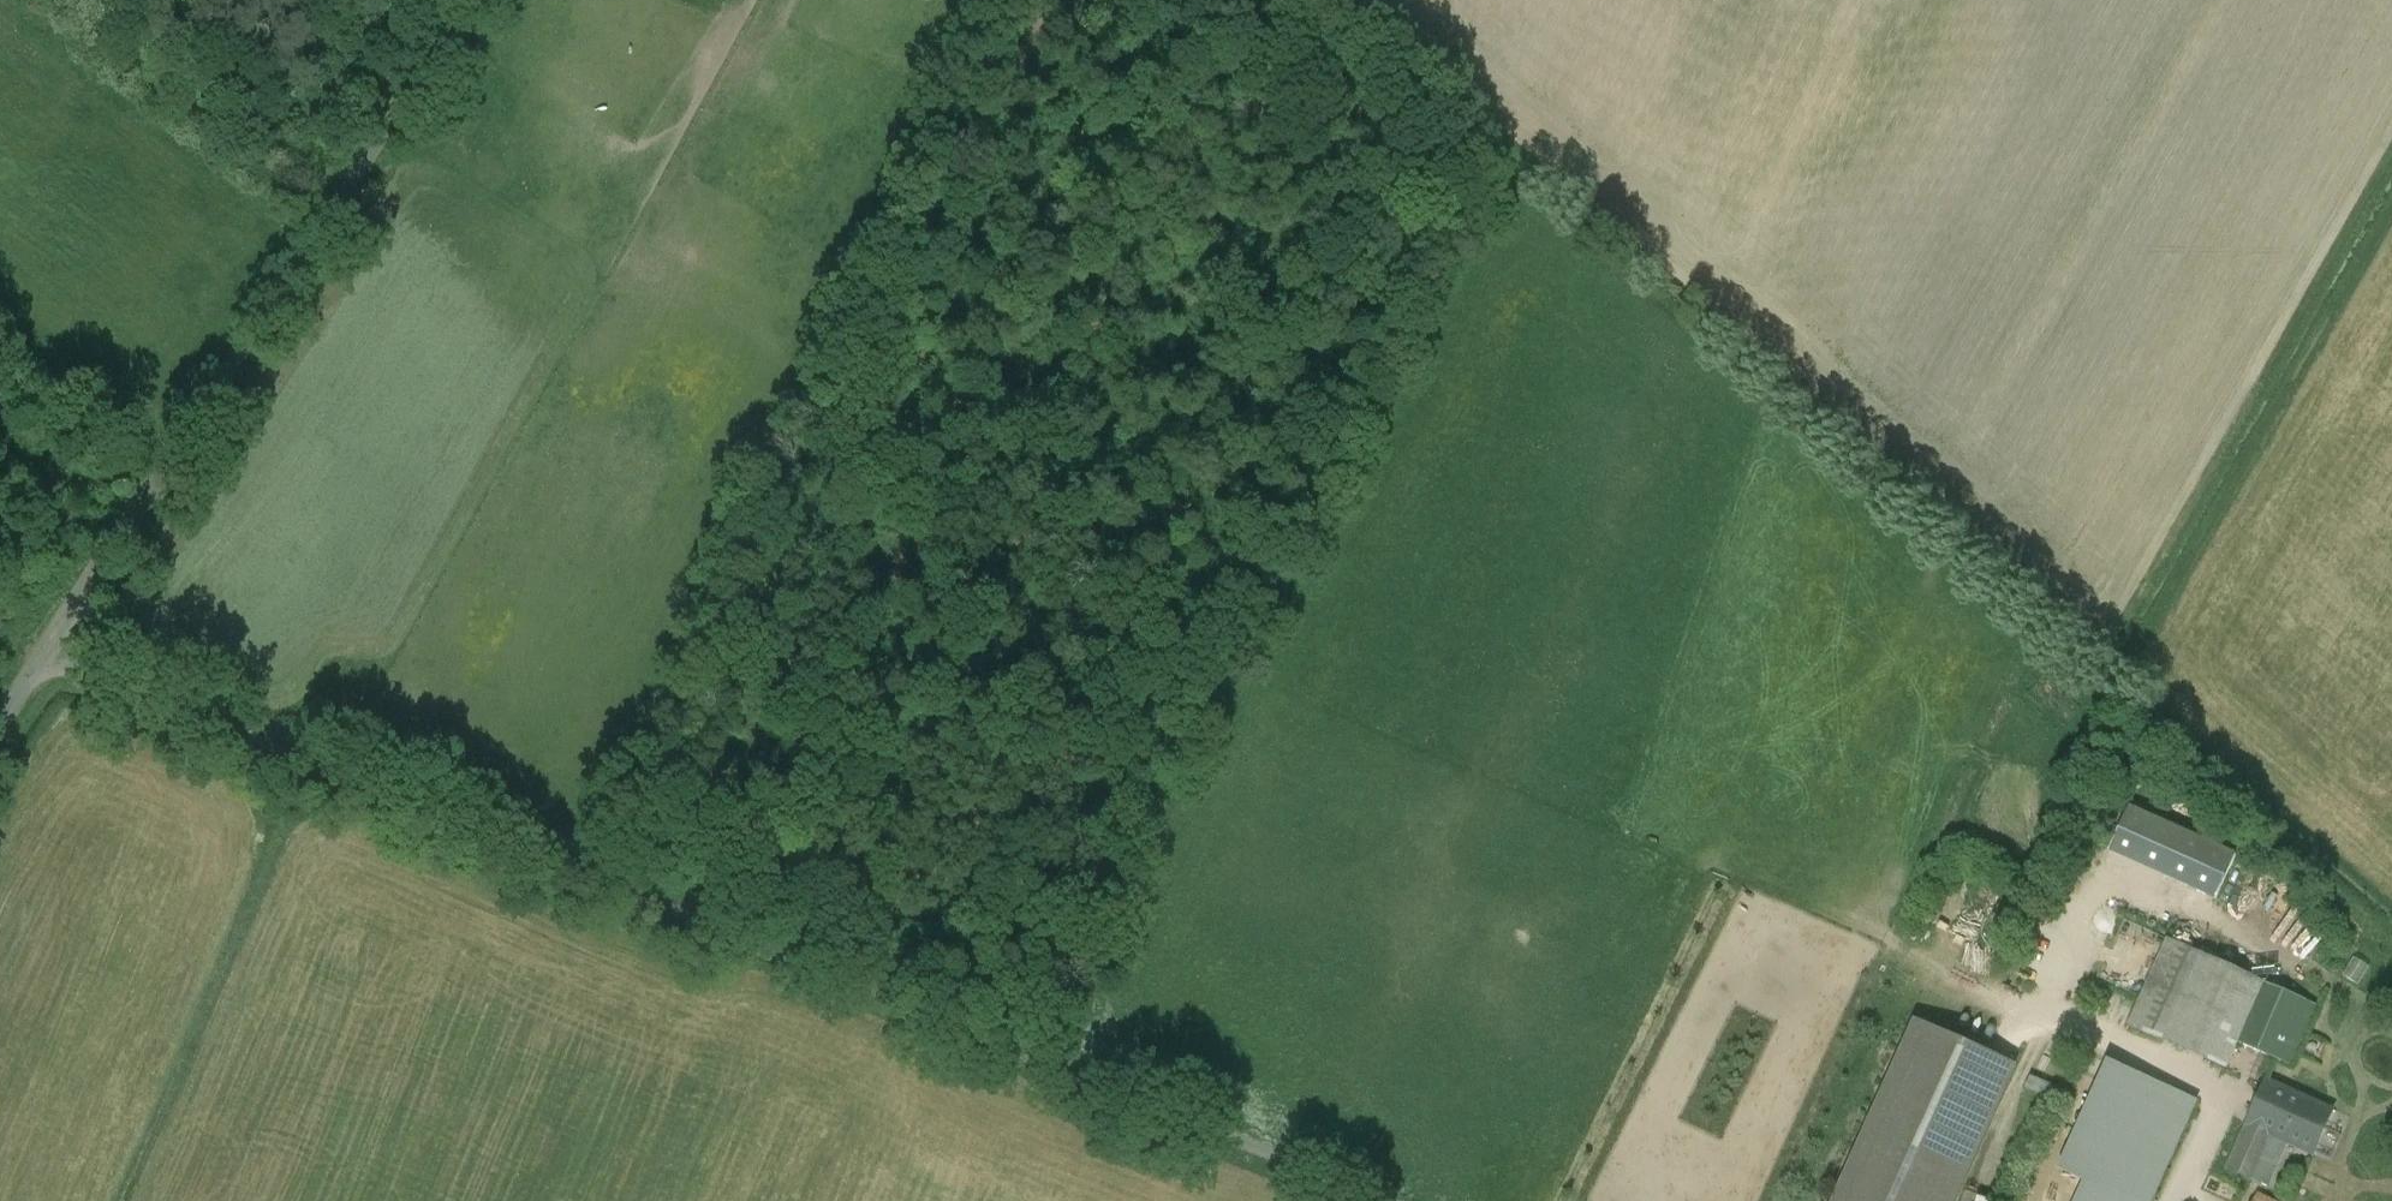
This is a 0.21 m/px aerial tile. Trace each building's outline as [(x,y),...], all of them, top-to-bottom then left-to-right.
[(2101,855),(2216,900),(2235,853),(2119,807),(2101,855)] [(2226,1060),(2264,978),(2169,935),(2132,1017),(2226,1060)] [(2275,987),(2249,1046),(2290,1064),(2316,1005),(2275,987)] [(2015,1068),(1912,1021),(1831,1200),(1956,1200),(2015,1068)] [(2207,1104),(2114,1060),(2064,1166),(2096,1182),(2087,1200),(2161,1200),(2207,1104)] [(2318,1150),(2336,1105),(2270,1080),(2253,1125),(2318,1150)] [(2240,1144),(2229,1169),(2268,1186),(2279,1161),(2240,1144)] [(2286,1200),(2262,1190),(2257,1200),(2286,1200)]
